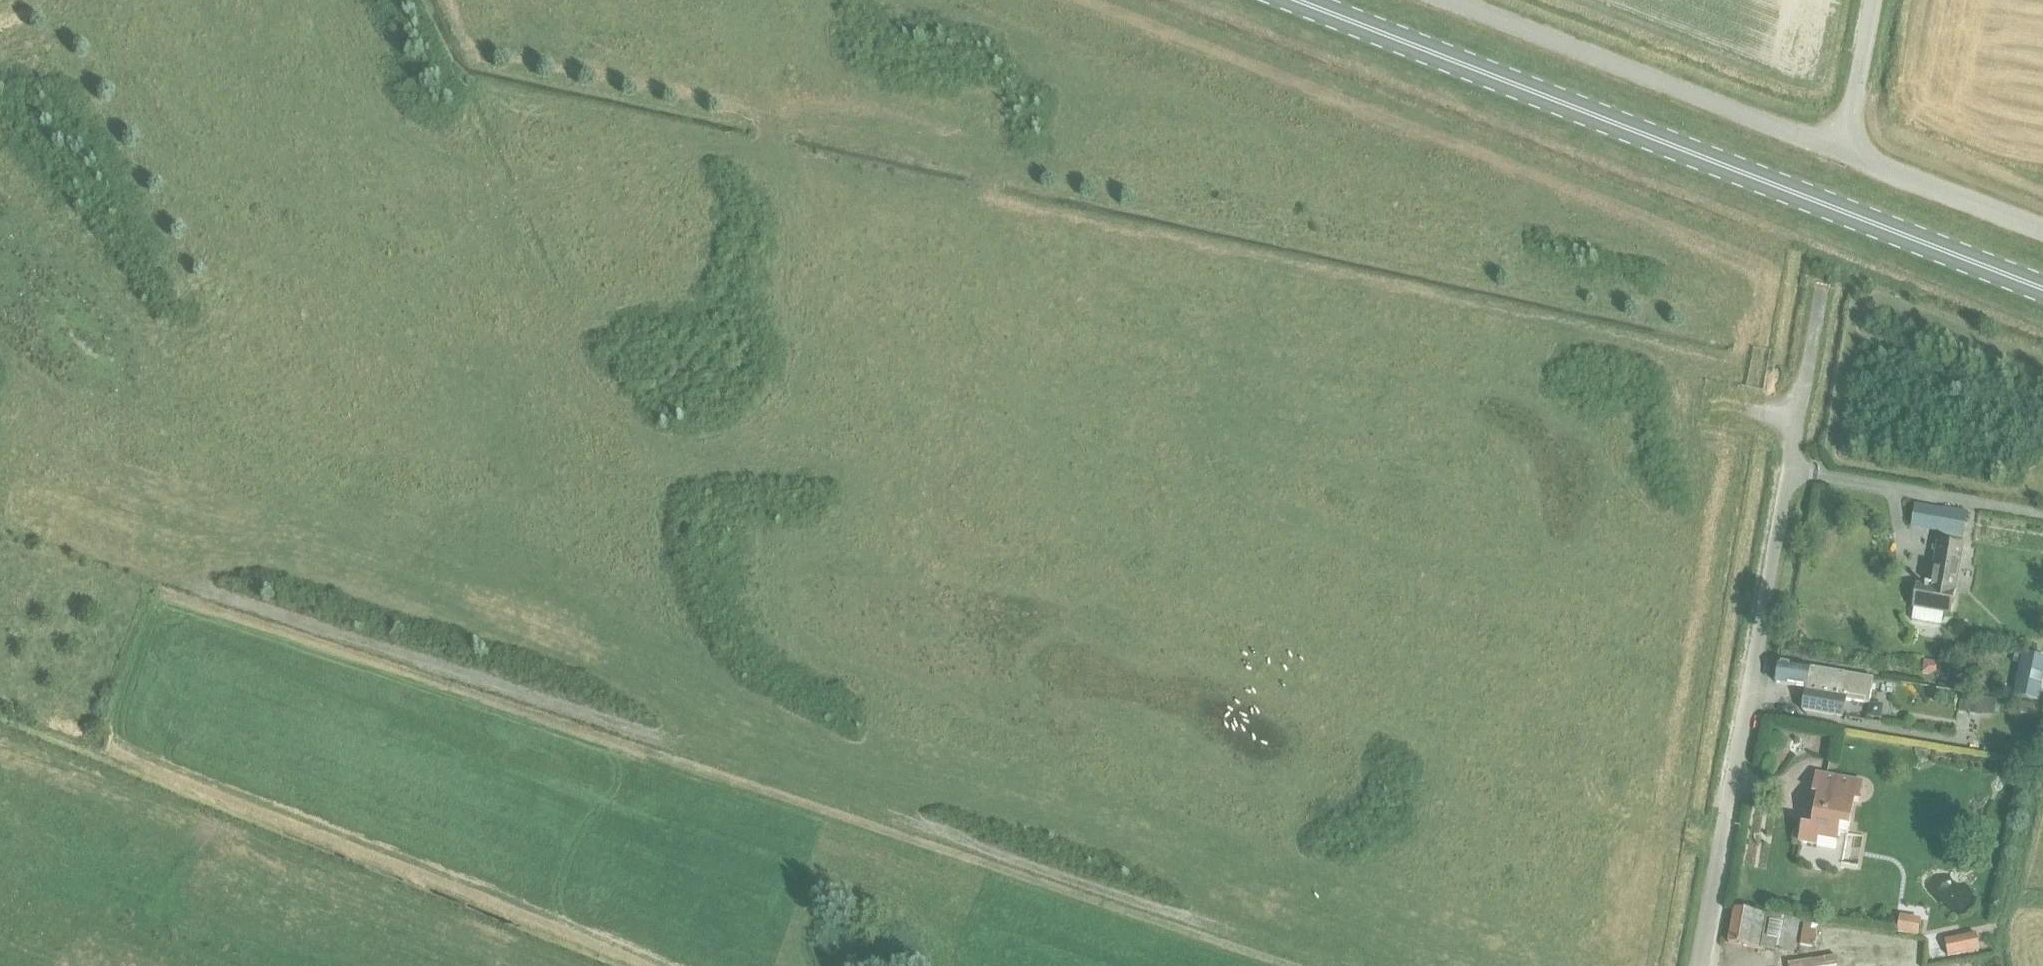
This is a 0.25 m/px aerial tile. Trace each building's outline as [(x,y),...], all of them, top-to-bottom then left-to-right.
[(1943,508),(1938,534),(1964,538),(1968,512),(1943,508)] [(1951,615),(1962,547),(1937,542),(1929,587),(1916,585),(1912,608),(1913,609),(1911,620),(1941,625),(1943,614),(1951,615)] [(2013,697),(2039,702),(2042,682),(2042,660),(2022,656),(2013,697)] [(1873,678),(1779,663),(1775,683),(1805,688),(1802,710),(1842,717),(1845,700),(1869,704),(1873,678)] [(1963,697),(1960,716),(1980,719),(1983,701),(1963,697)] [(1834,849),(1837,832),(1847,834),(1853,801),(1857,802),(1861,782),(1816,774),(1813,794),(1817,795),(1812,827),(1802,825),(1799,843),(1834,849)] [(1793,955),(1799,922),(1777,917),(1777,916),(1734,909),(1728,943),(1793,955)] [(1900,916),(1897,933),(1917,936),(1920,919),(1900,916)] [(1817,924),(1803,922),(1799,944),(1812,946),(1817,924)] [(1975,933),(1957,937),(1957,939),(1961,955),(1978,951),(1975,935),(1975,933)]
